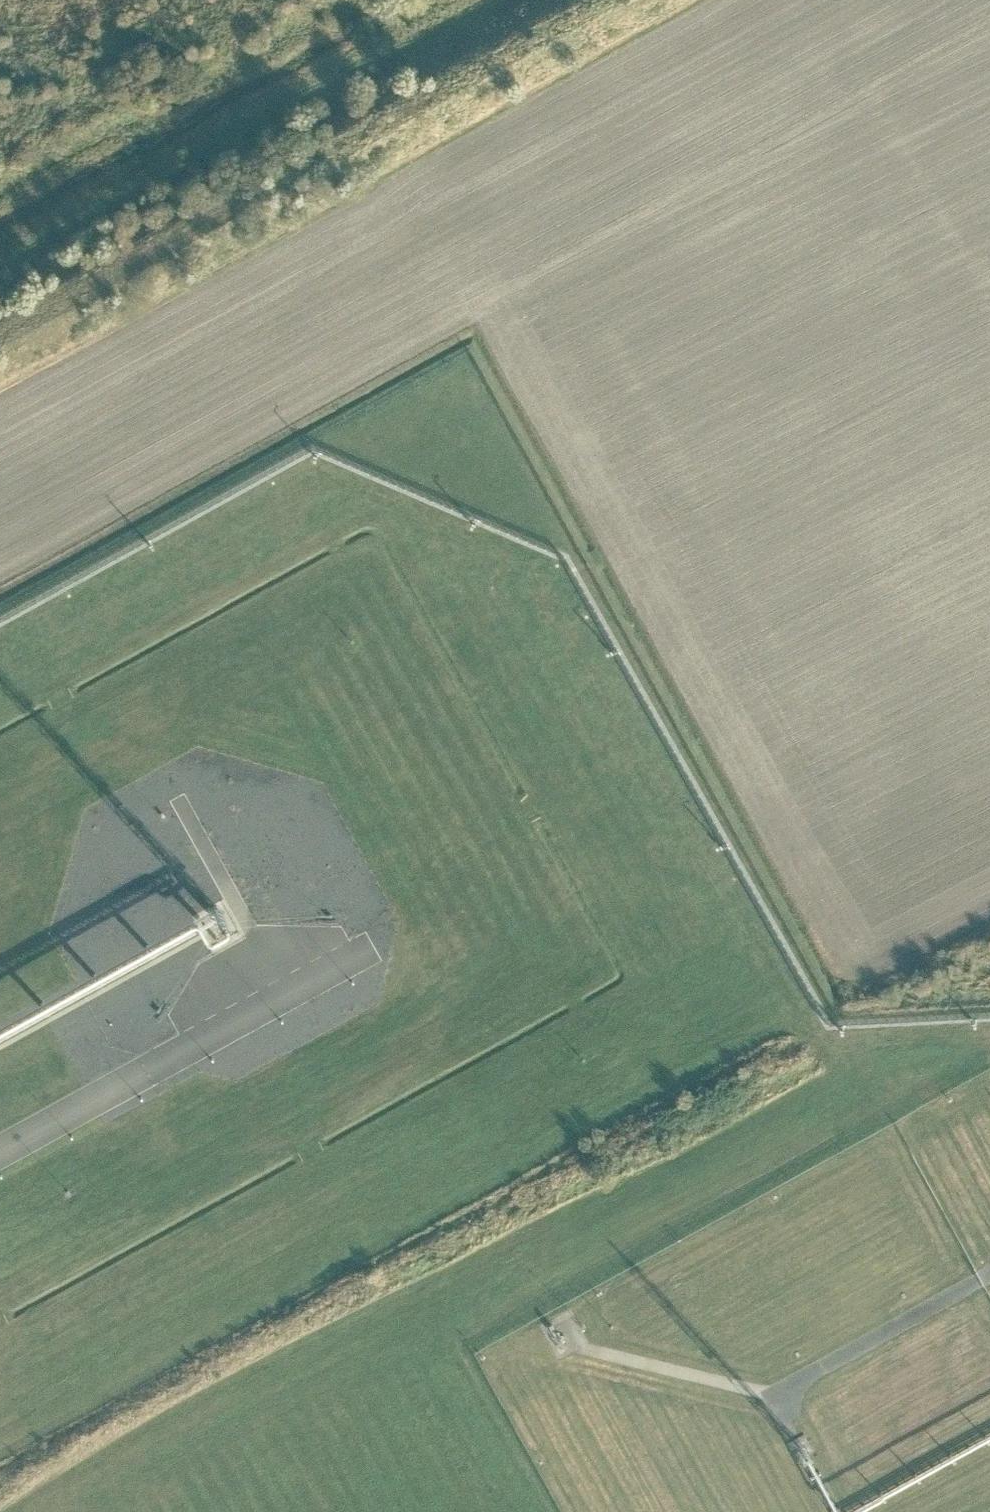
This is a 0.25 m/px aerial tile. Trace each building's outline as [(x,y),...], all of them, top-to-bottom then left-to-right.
[(172,914),(87,958),(97,976),(169,938),(177,953),(204,939),(196,922),(181,930),(172,914)] [(554,1321),(547,1325),(555,1339),(553,1340),(556,1345),(565,1341),(554,1321)]
